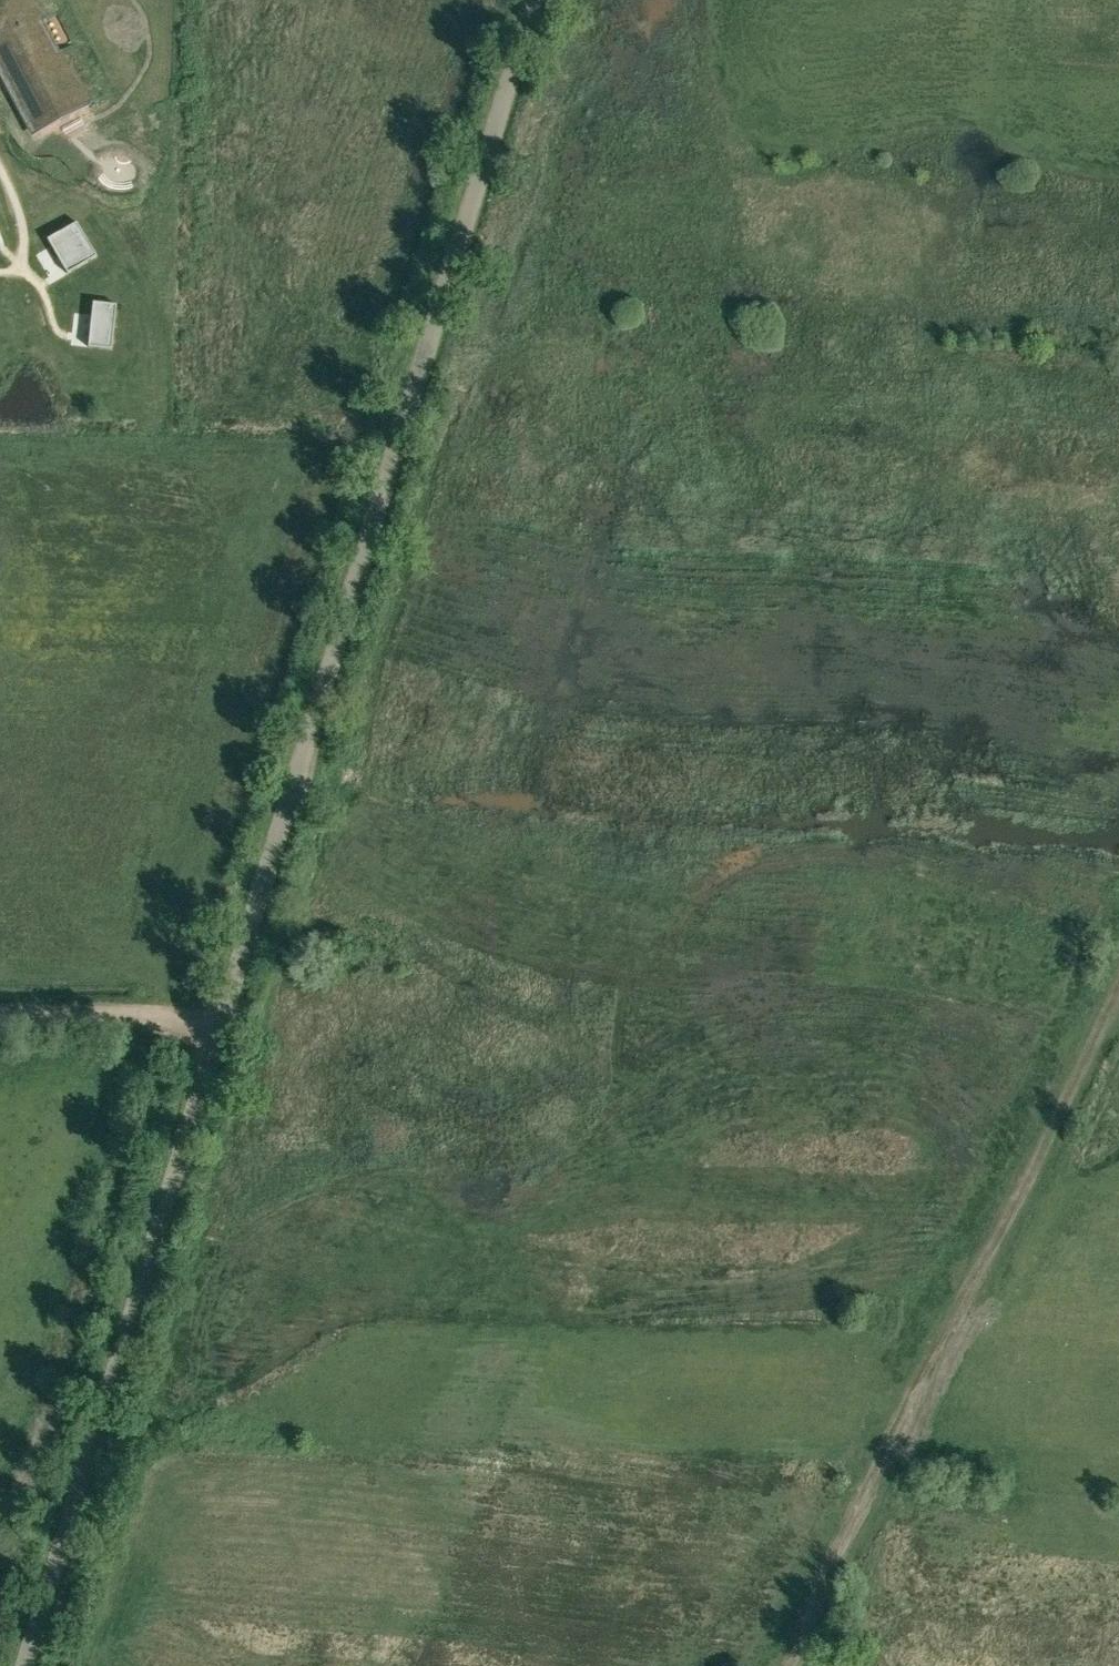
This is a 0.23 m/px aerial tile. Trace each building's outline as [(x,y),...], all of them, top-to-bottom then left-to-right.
[(40,132),(106,96),(105,95),(90,102),(63,50),(55,55),(39,25),(47,20),(36,0),(0,0),(0,57),(40,132)] [(67,11),(50,17),(60,43),(76,37),(67,11)] [(75,215),(40,236),(68,281),(103,260),(75,215)] [(85,300),(80,353),(120,356),(125,303),(85,300)]
